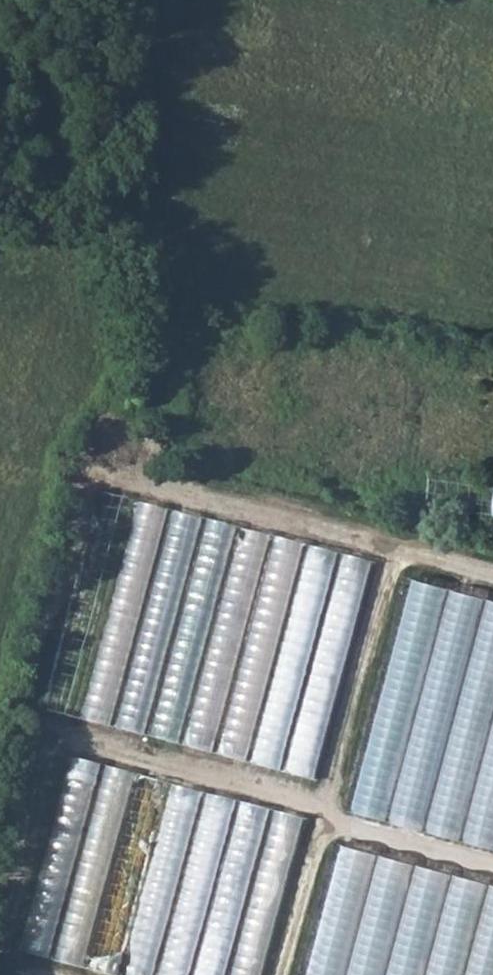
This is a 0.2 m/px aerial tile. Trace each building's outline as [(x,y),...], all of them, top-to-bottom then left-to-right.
[(311,785),(369,568),(100,496),(42,713),(311,785)] [(408,583),(346,815),(492,855),(492,606),(408,583)] [(296,820),(70,758),(15,955),(85,974),(253,974),(296,820)] [(337,847),(303,974),(492,974),(492,888),(337,847)]
